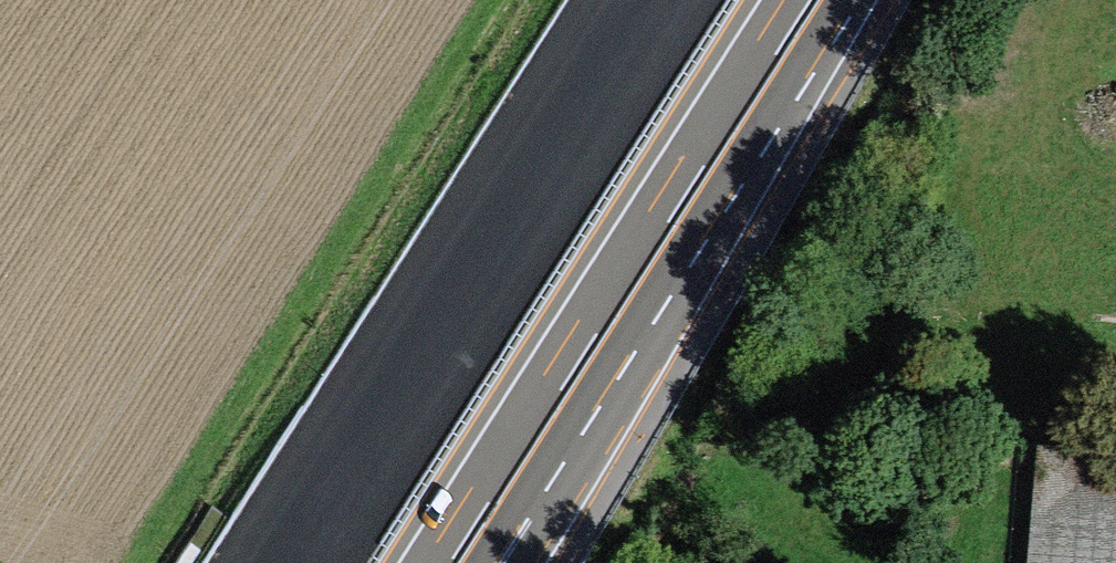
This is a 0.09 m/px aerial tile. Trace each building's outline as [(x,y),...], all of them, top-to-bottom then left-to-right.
[(1033,455),(1021,562),(1115,562),(1115,465),(1033,455)]
